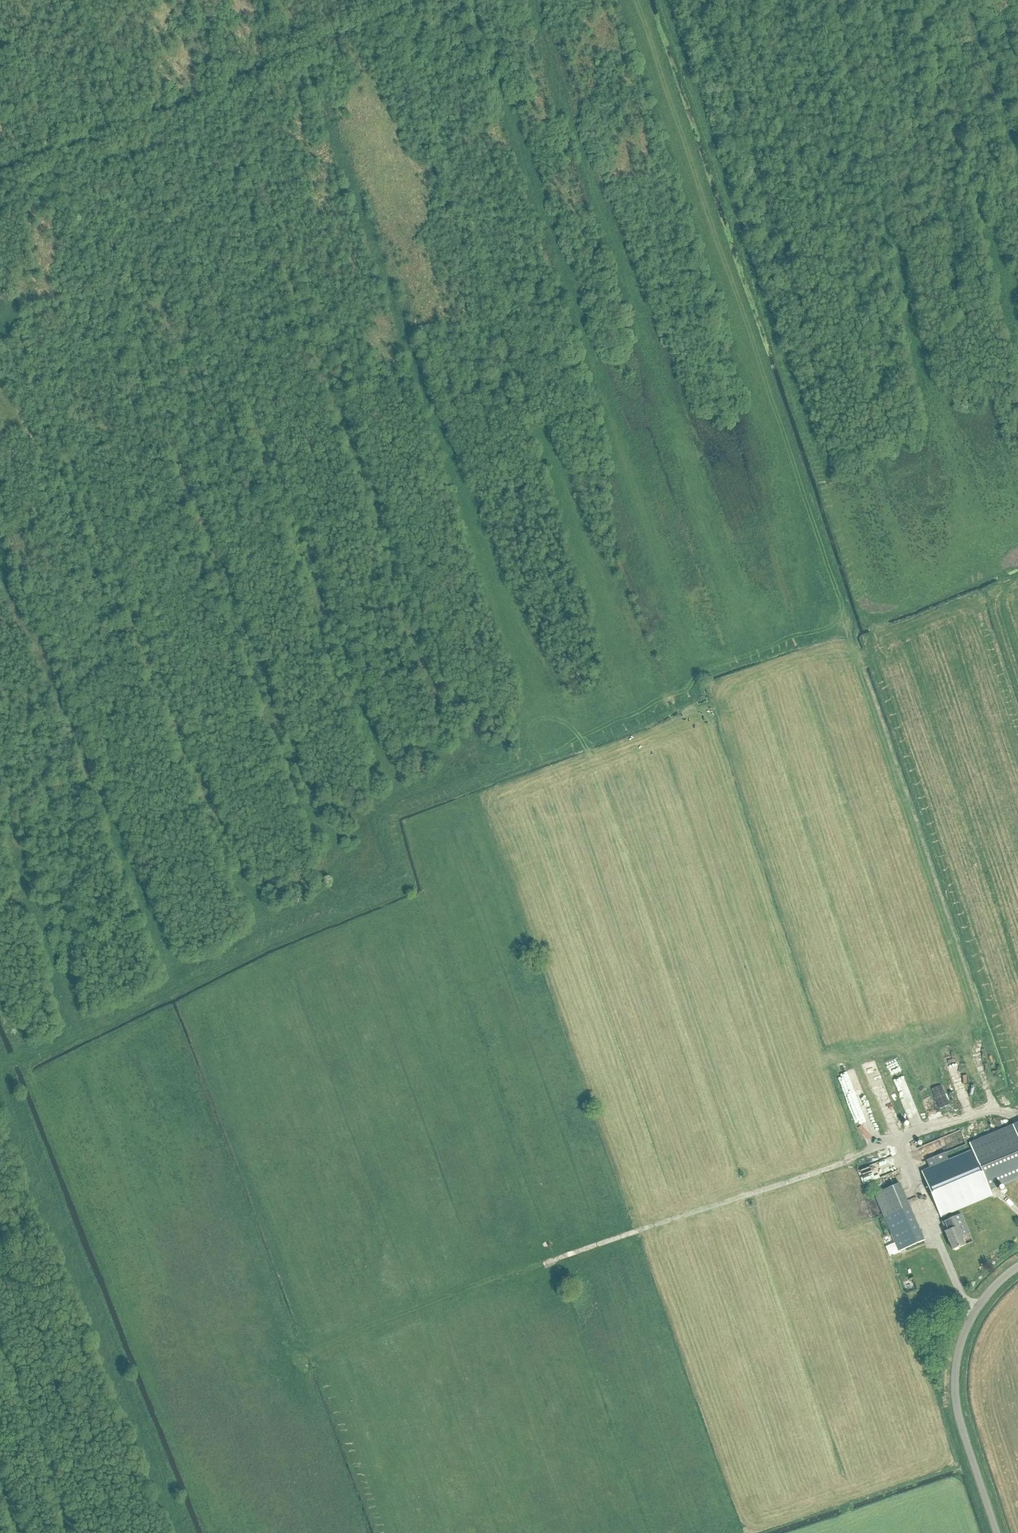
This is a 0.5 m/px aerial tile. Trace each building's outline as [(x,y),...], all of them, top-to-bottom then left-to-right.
[(854,1080),(868,1074),(864,1063),(850,1068),(854,1080)] [(863,1096),(873,1092),(868,1077),(857,1081),(863,1096)] [(873,1093),(866,1096),(868,1103),(876,1100),(873,1093)] [(971,1143),(1005,1129),(1001,1119),(967,1133),(971,1143)] [(952,1250),(965,1245),(958,1228),(965,1225),(961,1215),(952,1219),(950,1213),(992,1195),(989,1190),(1017,1178),(1017,1139),(1013,1126),(1005,1129),(971,1143),(969,1144),(972,1150),(948,1160),(945,1154),(932,1159),(935,1166),(922,1171),(941,1217),(941,1216),(948,1231),(945,1232),(952,1250)] [(847,1138),(851,1151),(861,1148),(857,1135),(847,1138)] [(882,1164),(871,1164),(871,1176),(882,1175),(882,1164)] [(906,1247),(935,1236),(922,1200),(916,1202),(907,1179),(884,1187),(906,1247)] [(879,1213),(889,1210),(887,1204),(879,1206),(877,1199),(870,1202),(872,1208),(877,1206),(879,1213)]
